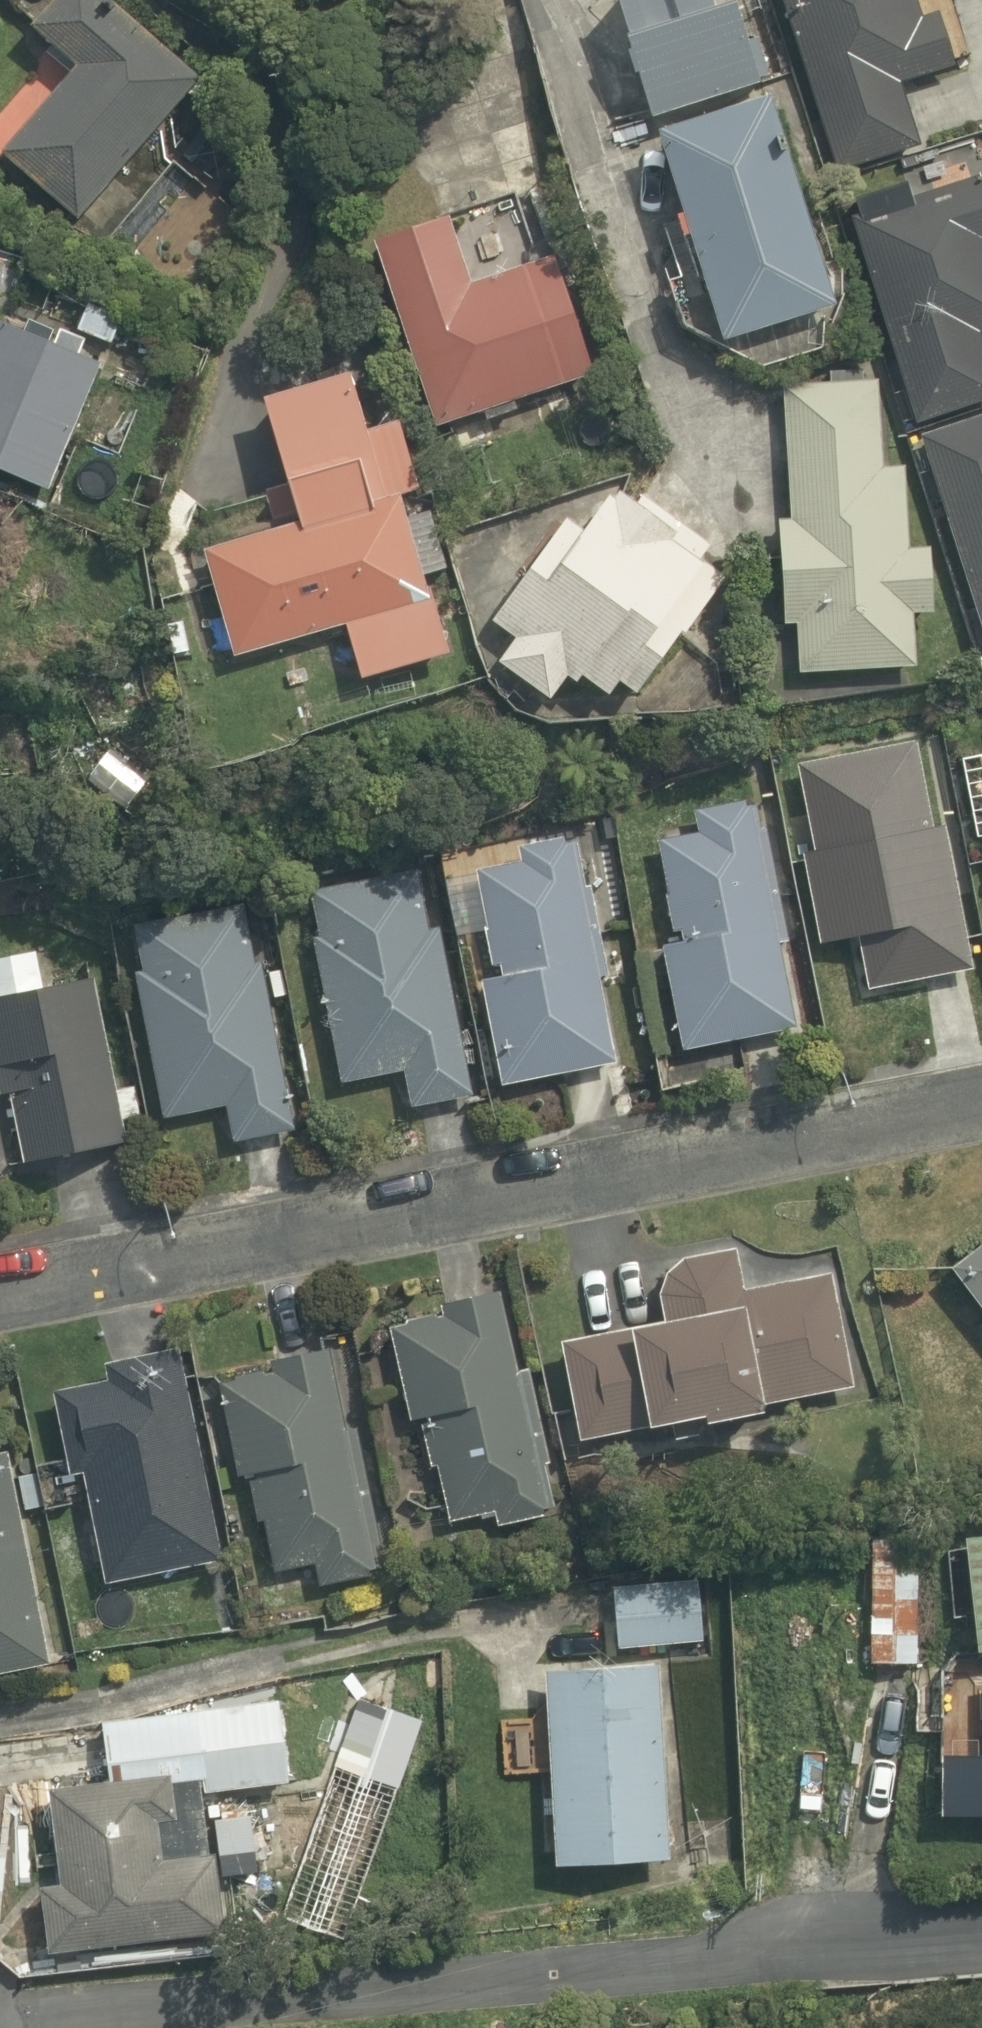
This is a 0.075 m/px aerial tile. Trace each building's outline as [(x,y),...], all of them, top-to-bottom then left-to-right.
[(108,0),(68,0),(24,48),(76,96),(13,164),(70,217),(196,81),(108,0)] [(630,16),(658,135),(753,112),(749,94),(776,88),(758,14),(723,22),(718,0),(695,0),(630,16)] [(829,171),(935,140),(919,86),(965,72),(947,12),(921,19),(915,0),(779,0),(829,171)] [(770,119),(663,151),(722,349),(829,317),(770,119)] [(981,426),(981,203),(857,237),(913,444),(981,426)] [(459,238),(384,257),(429,429),(603,383),(572,265),(472,291),(459,238)] [(15,331),(0,360),(0,481),(45,503),(108,379),(15,331)] [(368,398),(275,421),(306,545),(213,568),(239,670),(358,640),(373,701),(450,681),(407,512),(432,505),(413,431),(378,440),(368,398)] [(888,399),(793,398),(793,524),(781,523),(781,632),(803,632),(803,689),(919,689),(919,615),(937,615),(937,559),(913,559),(913,479),(888,478),(888,399)] [(913,444),(970,654),(981,651),(981,426),(913,444)] [(674,658),(737,579),(634,497),(591,551),(567,532),(485,635),(515,659),(500,678),(556,723),(593,677),(681,747),(722,696),(674,658)] [(919,756),(802,779),(817,857),(796,861),(816,965),(861,956),(870,1000),(971,980),(944,839),(936,841),(919,756)] [(774,809),(698,820),(702,847),(668,852),(682,955),(667,957),(682,1059),(806,1041),(774,809)] [(604,1082),(576,849),(523,856),(525,879),(479,885),(505,1094),(604,1082)] [(312,908),(356,1093),(405,1081),(414,1122),(477,1107),(422,881),(312,908)] [(128,930),(173,1136),(232,1123),(239,1155),(311,1139),(258,901),(128,930)] [(86,992),(0,1007),(0,1083),(16,1173),(117,1155),(86,992)] [(671,1339),(569,1358),(588,1459),(664,1445),(668,1464),(781,1443),(776,1414),(861,1398),(840,1291),(742,1309),(733,1261),(659,1275),(671,1339)] [(967,1283),(981,1307),(981,1273),(967,1283)] [(391,1343),(452,1544),(494,1532),(498,1545),(567,1524),(502,1309),(391,1343)] [(108,1595),(228,1574),(194,1388),(181,1391),(176,1363),(97,1377),(101,1398),(55,1406),(70,1489),(88,1486),(108,1595)] [(220,1392),(266,1587),(317,1575),(322,1595),(384,1580),(334,1365),(220,1392)] [(60,1679),(18,1456),(0,1460),(0,1690),(60,1679)] [(972,1548),(981,1608),(981,1546),(972,1548)] [(920,1675),(921,1560),(874,1560),(873,1674),(920,1675)] [(703,1582),(617,1591),(624,1663),(711,1654),(703,1582)] [(669,1671),(557,1673),(560,1884),(672,1883),(669,1671)] [(291,1716),(104,1734),(109,1790),(58,1795),(68,1894),(44,1897),(51,1972),(228,1955),(213,1805),(298,1797),(291,1716)] [(949,1764),(948,1832),(981,1832),(981,1765),(949,1764)]
